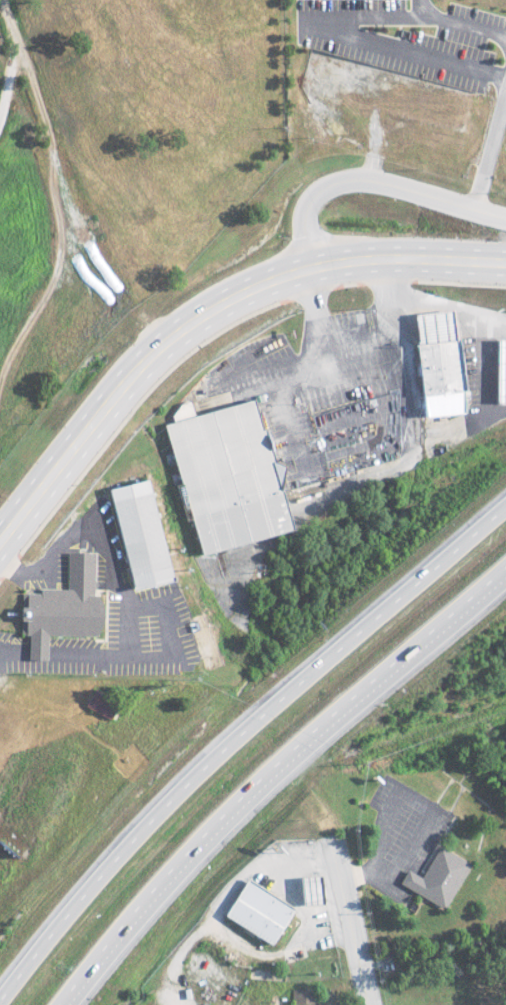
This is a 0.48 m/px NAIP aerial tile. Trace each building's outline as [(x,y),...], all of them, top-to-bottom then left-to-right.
[(411,313),(420,416),(464,412),(457,339),(450,339),(448,310),(411,313)] [(505,401),(505,339),(493,338),(492,401),(505,401)] [(160,425),(195,557),(286,532),(252,401),(160,425)] [(105,487),(128,589),(167,581),(144,478),(105,487)] [(45,634),(95,635),(96,596),(90,595),(90,552),(65,552),(65,588),(37,588),(37,593),(23,593),(23,606),(16,606),(16,620),(20,620),(20,635),(26,635),(26,660),(45,660),(45,634)] [(397,884),(443,909),(467,864),(436,847),(419,877),(404,870),(397,884)] [(270,945),(290,907),(241,880),(220,918),(270,945)] [(312,1004),(312,989),(291,989),(291,1004),(312,1004)]
